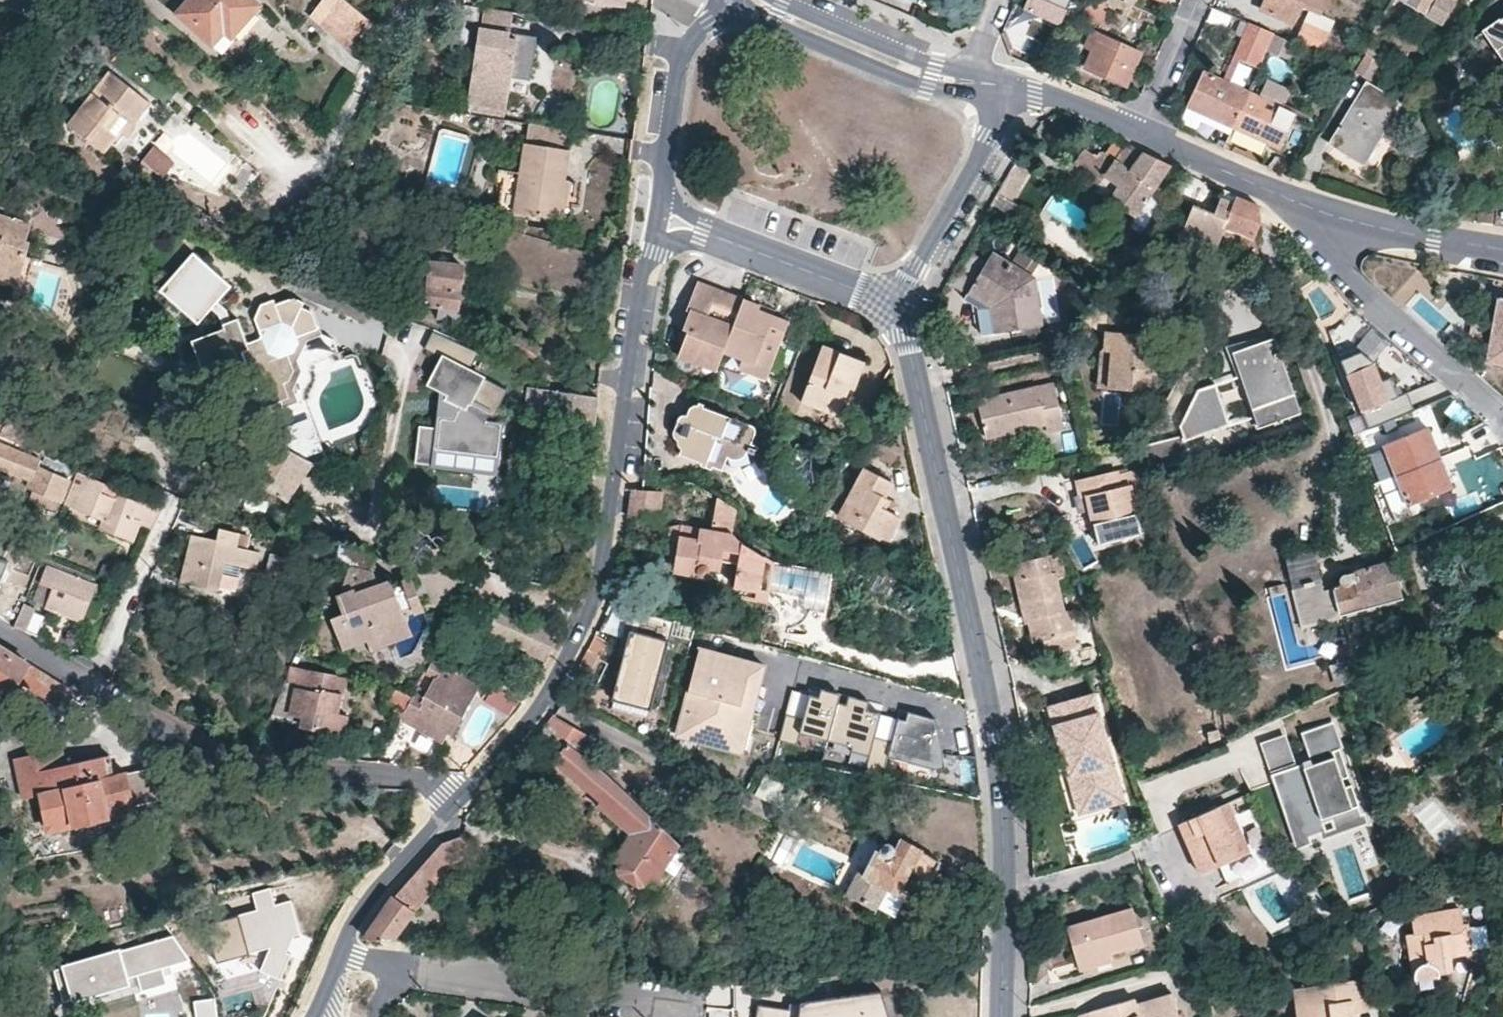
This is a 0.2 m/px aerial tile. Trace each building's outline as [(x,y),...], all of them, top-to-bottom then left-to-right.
[(255,0),(190,0),(178,14),(220,51),(260,5),(255,0)] [(315,10),(357,47),(374,23),(346,0),(324,0),(315,10)] [(1057,23),(1068,0),(1024,0),(1021,7),(1057,23)] [(1100,8),(1104,0),(1087,0),(1080,16),(1099,24),(1105,11),(1100,8)] [(1290,21),(1298,1),(1317,9),(1321,0),(1263,0),(1260,8),(1290,21)] [(1438,21),(1450,0),(1401,0),(1438,21)] [(354,51),(357,47),(315,10),(311,15),(354,51)] [(1332,21),(1307,10),(1296,38),(1320,49),(1332,21)] [(1487,27),(1502,50),(1502,15),(1487,27)] [(1245,38),(1251,24),(1246,22),(1240,36),(1245,38)] [(1199,100),(1194,110),(1232,126),(1248,91),(1257,69),(1263,53),(1268,42),(1271,33),(1251,24),(1245,38),(1240,36),(1221,80),(1201,71),(1190,96),(1199,100)] [(511,30),(484,25),(470,102),(507,109),(518,39),(510,37),(511,30)] [(1481,31),(1502,62),(1502,50),(1487,27),(1481,31)] [(1092,48),(1084,66),(1124,83),(1138,51),(1090,30),(1085,45),(1092,48)] [(1263,53),(1257,69),(1266,73),(1273,56),(1295,66),(1304,46),(1271,33),(1268,42),(1263,53)] [(1378,60),(1365,53),(1354,70),(1367,78),(1378,60)] [(96,153),(106,141),(115,130),(120,134),(145,103),(107,72),(98,83),(81,103),(64,124),(96,153)] [(84,81),(88,85),(76,99),(81,103),(98,83),(88,76),(84,81)] [(1328,141),(1362,162),(1399,101),(1392,96),(1396,87),(1380,78),(1375,86),(1366,80),(1328,141)] [(1232,126),(1267,142),(1272,134),(1282,137),(1294,112),(1248,91),(1232,126)] [(1194,110),(1199,100),(1190,96),(1185,105),(1194,110)] [(1327,102),(1316,98),(1310,110),(1319,114),(1327,102)] [(149,106),(145,103),(120,134),(124,137),(149,106)] [(531,123),(528,142),(570,150),(574,129),(531,123)] [(120,134),(115,130),(106,141),(111,145),(120,134)] [(1267,142),(1277,147),(1282,137),(1272,134),(1267,142)] [(1108,156),(1115,161),(1126,144),(1117,139),(1108,156)] [(570,150),(528,142),(516,212),(558,220),(565,180),(570,150)] [(141,159),(161,176),(174,161),(154,144),(141,159)] [(1126,144),(1115,161),(1108,156),(1105,161),(1095,154),(1091,154),(1081,149),(1066,172),(1091,189),(1095,185),(1110,195),(1107,199),(1133,218),(1169,165),(1154,158),(1126,144)] [(558,220),(572,222),(578,183),(565,180),(558,220)] [(1257,201),(1238,194),(1235,201),(1218,194),(1211,213),(1194,206),(1179,245),(1215,259),(1228,229),(1253,239),(1260,222),(1257,201)] [(0,216),(0,269),(20,275),(25,256),(29,242),(24,241),(30,224),(0,216)] [(468,236),(455,235),(454,253),(467,253),(468,236)] [(1038,259),(1023,249),(1012,267),(1027,275),(1038,259)] [(191,251),(160,289),(198,324),(215,307),(223,316),(224,324),(233,321),(229,307),(219,298),(232,285),(191,251)] [(989,254),(963,298),(984,311),(987,335),(990,335),(1041,327),(1040,324),(1032,279),(1027,275),(1012,267),(989,254)] [(419,261),(414,302),(439,305),(438,312),(438,318),(459,324),(464,267),(419,261)] [(18,283),(20,275),(0,269),(0,278),(18,283)] [(717,372),(725,352),(744,302),(697,283),(686,312),(689,313),(694,315),(687,334),(678,357),(717,372)] [(256,318),(263,338),(249,343),(240,319),(233,321),(224,324),(226,328),(193,340),(199,359),(209,356),(212,365),(219,380),(242,372),(253,377),(264,407),(291,397),(286,383),(291,381),(295,370),(339,354),(334,339),(320,333),(313,311),(304,307),(306,302),(295,297),(276,304),(275,300),(261,305),(256,318)] [(1499,298),(1491,340),(1500,341),(1502,323),(1502,299),(1499,298)] [(725,352),(743,359),(770,369),(788,324),(774,318),(759,312),(760,308),(744,302),(725,352)] [(774,318),(775,313),(760,308),(759,312),(774,318)] [(694,315),(689,313),(682,331),(687,334),(694,315)] [(1101,352),(1112,353),(1109,390),(1147,393),(1150,371),(1147,370),(1151,336),(1136,334),(1138,320),(1109,316),(1107,332),(1103,332),(1101,352)] [(1500,341),(1491,340),(1487,362),(1502,365),(1502,323),(1500,341)] [(475,352),(437,334),(427,349),(444,357),(431,383),(447,388),(442,423),(423,423),(417,462),(440,464),(441,446),(503,452),(506,418),(491,418),(505,383),(468,364),(475,352)] [(533,362),(540,349),(516,335),(509,347),(533,362)] [(1297,416),(1284,376),(1272,340),(1234,352),(1258,428),(1297,416)] [(799,402),(837,417),(848,390),(852,391),(863,363),(820,346),(799,402)] [(1377,377),(1371,359),(1358,349),(1336,357),(1356,416),(1401,401),(1391,372),(1377,377)] [(1098,389),(1109,390),(1112,353),(1101,352),(1098,389)] [(199,359),(202,368),(212,365),(209,356),(199,359)] [(743,359),(739,369),(766,380),(770,369),(743,359)] [(526,417),(529,417),(594,425),(595,424),(599,395),(532,387),(529,386),(526,417)] [(976,403),(985,439),(1044,425),(1046,433),(1063,429),(1053,386),(976,403)] [(686,417),(679,436),(685,438),(679,456),(722,471),(730,451),(740,449),(749,451),(754,436),(754,434),(754,431),(751,429),(697,406),(692,419),(686,417)] [(1426,429),(1383,446),(1406,507),(1450,490),(1426,429)] [(1179,464),(1192,433),(1144,446),(1148,471),(1179,464)] [(42,466),(70,478),(74,470),(46,457),(0,437),(0,444),(44,461),(42,466)] [(31,479),(28,487),(62,500),(70,478),(42,466),(44,461),(0,444),(0,467),(31,479)] [(311,466),(278,445),(255,479),(287,501),(311,466)] [(891,484),(863,468),(837,517),(886,544),(899,519),(893,516),(884,510),(889,502),(884,498),(891,484)] [(1086,499),(1089,510),(1096,539),(1115,536),(1116,541),(1140,535),(1133,504),(1155,498),(1148,471),(1141,472),(1125,475),(1124,470),(1077,481),(1080,500),(1086,499)] [(78,472),(65,502),(109,519),(106,527),(134,539),(140,523),(150,527),(159,507),(139,499),(137,503),(124,498),(125,494),(78,472)] [(642,490),(631,490),(627,518),(658,522),(661,492),(658,491),(642,490)] [(1086,499),(1080,500),(1083,512),(1089,510),(1086,499)] [(719,570),(721,561),(735,563),(731,586),(755,591),(761,556),(741,547),(733,542),(726,536),(731,513),(718,500),(711,532),(683,527),(680,544),(674,572),(698,577),(699,574),(702,576),(704,577),(706,576),(709,574),(710,571),(708,567),(719,570)] [(893,516),(898,505),(889,502),(884,510),(893,516)] [(673,531),(671,539),(680,544),(683,527),(673,531)] [(217,541),(194,535),(181,581),(218,591),(225,563),(254,570),(260,552),(245,549),(236,546),(239,533),(220,528),(217,541)] [(32,548),(38,538),(23,530),(18,540),(32,548)] [(249,535),(239,533),(236,546),(245,549),(249,535)] [(1116,541),(1115,536),(1096,539),(1097,546),(1116,541)] [(813,545),(803,540),(794,554),(794,556),(804,562),(813,545)] [(50,560),(42,557),(34,578),(40,581),(48,564),(50,560)] [(1067,610),(1063,611),(1052,572),(1046,574),(1042,558),(1009,567),(1021,617),(1026,617),(1032,643),(1042,641),(1072,632),(1067,610)] [(1332,589),(1340,616),(1402,600),(1393,562),(1340,578),(1340,580),(1339,583),(1339,586),(1332,589)] [(98,583),(48,564),(40,581),(53,586),(45,606),(82,621),(85,614),(98,583)] [(394,588),(392,582),(378,585),(372,570),(347,566),(335,595),(341,614),(333,617),(343,647),(366,639),(406,627),(402,612),(412,609),(404,585),(394,588)] [(368,648),(428,629),(413,582),(404,585),(412,609),(402,612),(406,627),(366,639),(368,648)] [(765,592),(755,591),(731,586),(729,596),(764,603),(765,592)] [(13,627),(24,632),(28,622),(23,620),(32,610),(22,605),(13,627)] [(548,661),(562,633),(501,607),(489,634),(528,651),(526,652),(548,661)] [(609,693),(650,705),(675,620),(633,608),(609,693)] [(1494,639),(1502,644),(1502,621),(1494,639)] [(728,625),(726,634),(740,638),(741,629),(728,625)] [(1042,641),(1045,655),(1076,647),(1072,632),(1042,641)] [(605,645),(594,637),(574,677),(585,683),(605,645)] [(451,655),(455,648),(444,643),(439,651),(451,655)] [(43,673),(0,647),(0,691),(10,697),(20,681),(58,704),(61,700),(68,689),(43,673)] [(748,705),(742,703),(746,687),(757,690),(763,667),(725,656),(698,649),(684,704),(675,736),(740,753),(746,730),(753,732),(757,719),(759,713),(758,711),(756,709),(752,705),(748,705)] [(291,667),(305,669),(310,657),(297,652),(291,667)] [(286,679),(272,713),(304,718),(303,727),(336,732),(345,676),(305,669),(291,667),(290,679),(286,679)] [(449,687),(437,680),(429,692),(418,687),(413,695),(402,717),(400,719),(435,737),(441,726),(447,729),(452,732),(478,686),(456,674),(449,687)] [(752,705),(754,703),(757,690),(746,687),(742,703),(748,705),(752,705)] [(830,744),(840,702),(841,692),(820,687),(818,696),(805,694),(796,737),(830,744)] [(413,695),(396,688),(385,707),(402,717),(413,695)] [(1094,693),(1048,704),(1054,724),(1062,722),(1066,738),(1058,740),(1067,775),(1082,770),(1089,797),(1119,790),(1094,693)] [(868,753),(877,712),(866,710),(868,698),(848,694),(846,703),(840,702),(830,744),(868,753)] [(304,718),(272,713),(269,720),(303,727),(304,718)] [(908,720),(896,718),(887,756),(946,767),(936,717),(909,713),(908,720)] [(551,717),(545,724),(580,753),(589,736),(554,719),(551,717)] [(1062,722),(1054,724),(1058,740),(1066,738),(1062,722)] [(600,800),(597,805),(620,824),(617,827),(620,842),(625,845),(614,860),(619,864),(616,871),(640,887),(645,881),(651,884),(663,868),(680,844),(628,795),(605,774),(580,753),(545,724),(523,751),(534,760),(546,747),(556,755),(553,759),(564,769),(600,800)] [(435,737),(441,741),(447,729),(441,726),(435,737)] [(1208,742),(1219,741),(1217,729),(1208,731),(1208,742)] [(1345,777),(1329,729),(1302,738),(1315,775),(1302,780),(1298,767),(1281,773),(1303,838),(1323,831),(1319,818),(1327,815),(1333,831),(1362,821),(1350,787),(1341,790),(1338,780),(1345,777)] [(753,732),(746,730),(740,753),(747,755),(753,732)] [(61,747),(52,749),(55,767),(64,765),(61,747)] [(53,829),(70,825),(123,813),(128,812),(133,804),(125,773),(112,775),(108,754),(64,765),(55,767),(52,749),(14,758),(23,799),(39,796),(44,824),(53,829)] [(1082,770),(1067,775),(1077,812),(1121,801),(1119,790),(1089,797),(1082,770)] [(1219,864),(1248,852),(1233,816),(1227,803),(1178,823),(1199,873),(1219,864)] [(1233,816),(1248,852),(1219,864),(1227,883),(1276,863),(1261,830),(1252,808),(1233,816)] [(460,837),(441,843),(390,902),(365,939),(390,941),(403,926),(444,877),(471,845),(460,837)] [(846,894),(893,918),(916,876),(927,881),(938,861),(898,839),(894,848),(883,842),(863,876),(857,873),(846,894)] [(663,868),(674,876),(690,854),(680,844),(663,868)] [(1107,916),(1100,917),(1096,919),(1066,927),(1076,962),(1109,952),(1120,950),(1134,945),(1142,943),(1132,909),(1107,916)] [(1450,971),(1447,955),(1470,951),(1466,924),(1461,925),(1458,910),(1409,916),(1412,932),(1413,942),(1408,942),(1412,972),(1413,978),(1415,982),(1419,985),(1423,987),(1427,986),(1430,984),(1433,983),(1435,979),(1436,976),(1437,973),(1450,971)] [(1076,962),(1078,970),(1112,960),(1109,952),(1076,962)] [(183,962),(184,975),(200,975),(200,962),(183,962)] [(1298,1016),(1352,1016),(1352,1013),(1366,1011),(1362,978),(1294,988),(1298,1016)] [(755,1016),(873,1016),(889,1014),(884,988),(807,998),(806,1009),(756,1005),(755,1016)] [(1172,995),(1135,1004),(1133,999),(1090,1011),(1091,1016),(1179,1016),(1172,995)] [(189,1000),(193,1016),(216,1016),(211,996),(189,1000)]
